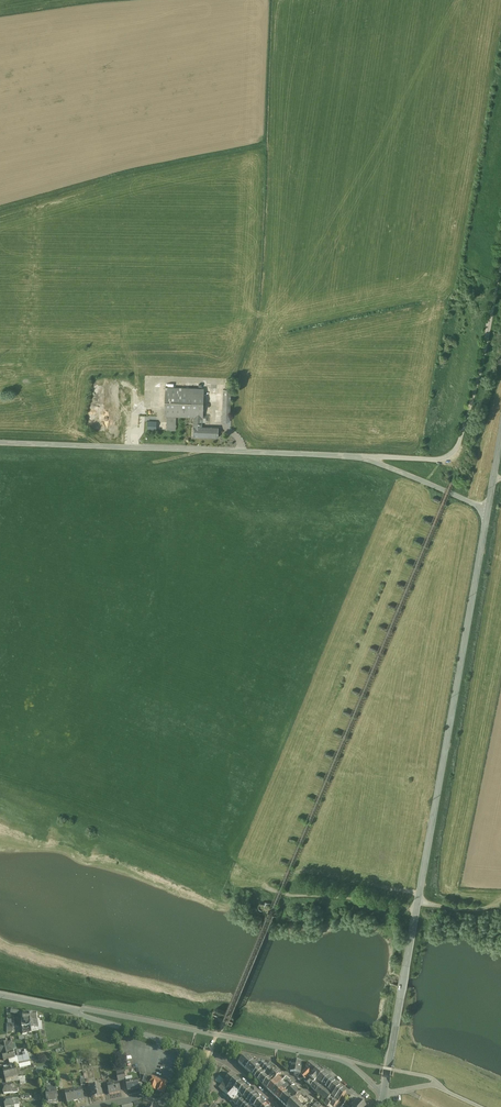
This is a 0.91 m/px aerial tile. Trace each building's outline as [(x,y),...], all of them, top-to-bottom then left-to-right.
[(194,417),(193,436),(222,437),(223,426),(204,425),(206,386),(168,384),(166,416),(170,416),(169,431),(179,431),(180,416),(194,417)] [(223,388),(224,419),(233,419),(233,388),(223,388)] [(148,429),(158,429),(158,420),(148,420),(148,429)] [(30,1014),(23,1015),(23,1016),(21,1016),(22,1028),(31,1027),(30,1014)] [(37,1014),(30,1014),(31,1027),(31,1029),(38,1028),(37,1014)] [(1,1045),(0,1045),(0,1054),(2,1054),(13,1051),(11,1043),(1,1045)] [(13,1051),(2,1054),(4,1061),(9,1059),(15,1058),(13,1051)] [(18,1057),(16,1057),(16,1058),(17,1061),(26,1059),(27,1063),(30,1062),(28,1055),(25,1055),(18,1057)] [(253,1062),(246,1055),(239,1063),(246,1070),(253,1062)] [(257,1060),(254,1063),(253,1062),(246,1070),(252,1076),(264,1063),(261,1060),(259,1062),(257,1060)] [(302,1062),(292,1061),(290,1072),(295,1073),(300,1073),(302,1062)] [(264,1063),(252,1076),(255,1078),(261,1071),(267,1065),(264,1063)] [(311,1063),(300,1075),(302,1077),(306,1081),(318,1069),(311,1063)] [(261,1071),(255,1078),(258,1081),(265,1073),(270,1068),(267,1065),(261,1071)] [(274,1072),(270,1068),(265,1073),(258,1081),(263,1086),(270,1077),(274,1072)] [(11,1070),(3,1072),(5,1080),(11,1078),(18,1077),(16,1069),(12,1070),(11,1070)] [(306,1081),(305,1082),(310,1087),(317,1080),(323,1073),(318,1069),(306,1081)] [(274,1072),(270,1077),(263,1086),(267,1089),(277,1078),(280,1075),(275,1071),(274,1072)] [(323,1073),(317,1080),(322,1085),(322,1084),(329,1077),(324,1073),(323,1073)] [(232,1074),(221,1085),(226,1090),(236,1078),(232,1074)] [(152,1077),(145,1075),(143,1082),(150,1085),(152,1077)] [(167,1081),(152,1077),(150,1085),(149,1088),(163,1093),(167,1081)] [(281,1082),(271,1093),(275,1097),(290,1081),(286,1077),(281,1082)] [(329,1077),(322,1084),(325,1088),(332,1080),(329,1077)] [(241,1082),(236,1078),(226,1090),(230,1094),(235,1089),(241,1082)] [(277,1078),(267,1089),(271,1093),(281,1082),(281,1081),(280,1080),(277,1078)] [(137,1080),(126,1082),(128,1091),(139,1089),(137,1080)] [(317,1080),(310,1087),(316,1092),(322,1085),(317,1080)] [(332,1080),(325,1088),(324,1089),(327,1092),(328,1090),(335,1083),(332,1080)] [(290,1081),(275,1097),(279,1101),(288,1092),(293,1087),(294,1085),(290,1081)] [(241,1082),(235,1089),(230,1094),(228,1096),(230,1099),(235,1094),(243,1085),(241,1082)] [(335,1083),(328,1090),(331,1092),(330,1094),(332,1096),(333,1094),(340,1087),(335,1083)] [(119,1084),(107,1086),(109,1095),(121,1093),(119,1084)] [(322,1085),(316,1092),(320,1095),(324,1089),(325,1088),(322,1084),(322,1085)] [(13,1085),(3,1086),(4,1094),(13,1093),(18,1093),(18,1088),(13,1089),(13,1085)] [(100,1085),(91,1087),(93,1098),(102,1096),(100,1085)] [(243,1085),(235,1094),(230,1099),(232,1101),(246,1087),(243,1085)] [(243,1098),(250,1091),(246,1087),(232,1101),(237,1105),(242,1100),(243,1098)] [(293,1087),(288,1092),(295,1099),(299,1093),(293,1087)] [(332,1096),(330,1098),(333,1101),(343,1089),(340,1087),(333,1094),(332,1096)] [(82,1089),(74,1091),(76,1101),(84,1099),(82,1089)] [(330,1105),(333,1106),(334,1106),(339,1102),(346,1092),(343,1089),(333,1101),(330,1105)] [(57,1090),(46,1091),(47,1104),(58,1103),(57,1098),(58,1098),(58,1095),(57,1095),(57,1090)] [(74,1091),(65,1093),(67,1103),(76,1101),(74,1091)] [(250,1091),(243,1098),(245,1100),(244,1102),(246,1103),(246,1104),(248,1102),(254,1095),(250,1091)] [(279,1101),(286,1106),(288,1106),(293,1101),(294,1099),(295,1099),(288,1092),(279,1101)] [(327,1092),(323,1098),(324,1099),(323,1100),(324,1100),(325,1099),(327,1101),(330,1098),(332,1096),(330,1094),(327,1092)] [(299,1093),(295,1099),(294,1099),(301,1105),(303,1106),(307,1106),(310,1104),(311,1102),(307,1098),(306,1099),(299,1093)] [(248,1102),(249,1103),(247,1105),(246,1104),(246,1103),(242,1106),(247,1106),(257,1097),(254,1095),(248,1102)] [(247,1106),(254,1106),(261,1100),(257,1097),(247,1106)] [(4,1099),(5,1106),(8,1106),(11,1106),(14,1106),(14,1105),(19,1104),(19,1099),(14,1100),(13,1098),(4,1099)] [(324,1104),(327,1106),(328,1106),(330,1105),(333,1101),(330,1098),(327,1101),(324,1104)] [(356,1099),(354,1102),(352,1104),(354,1106),(353,1106),(365,1106),(356,1099)]
